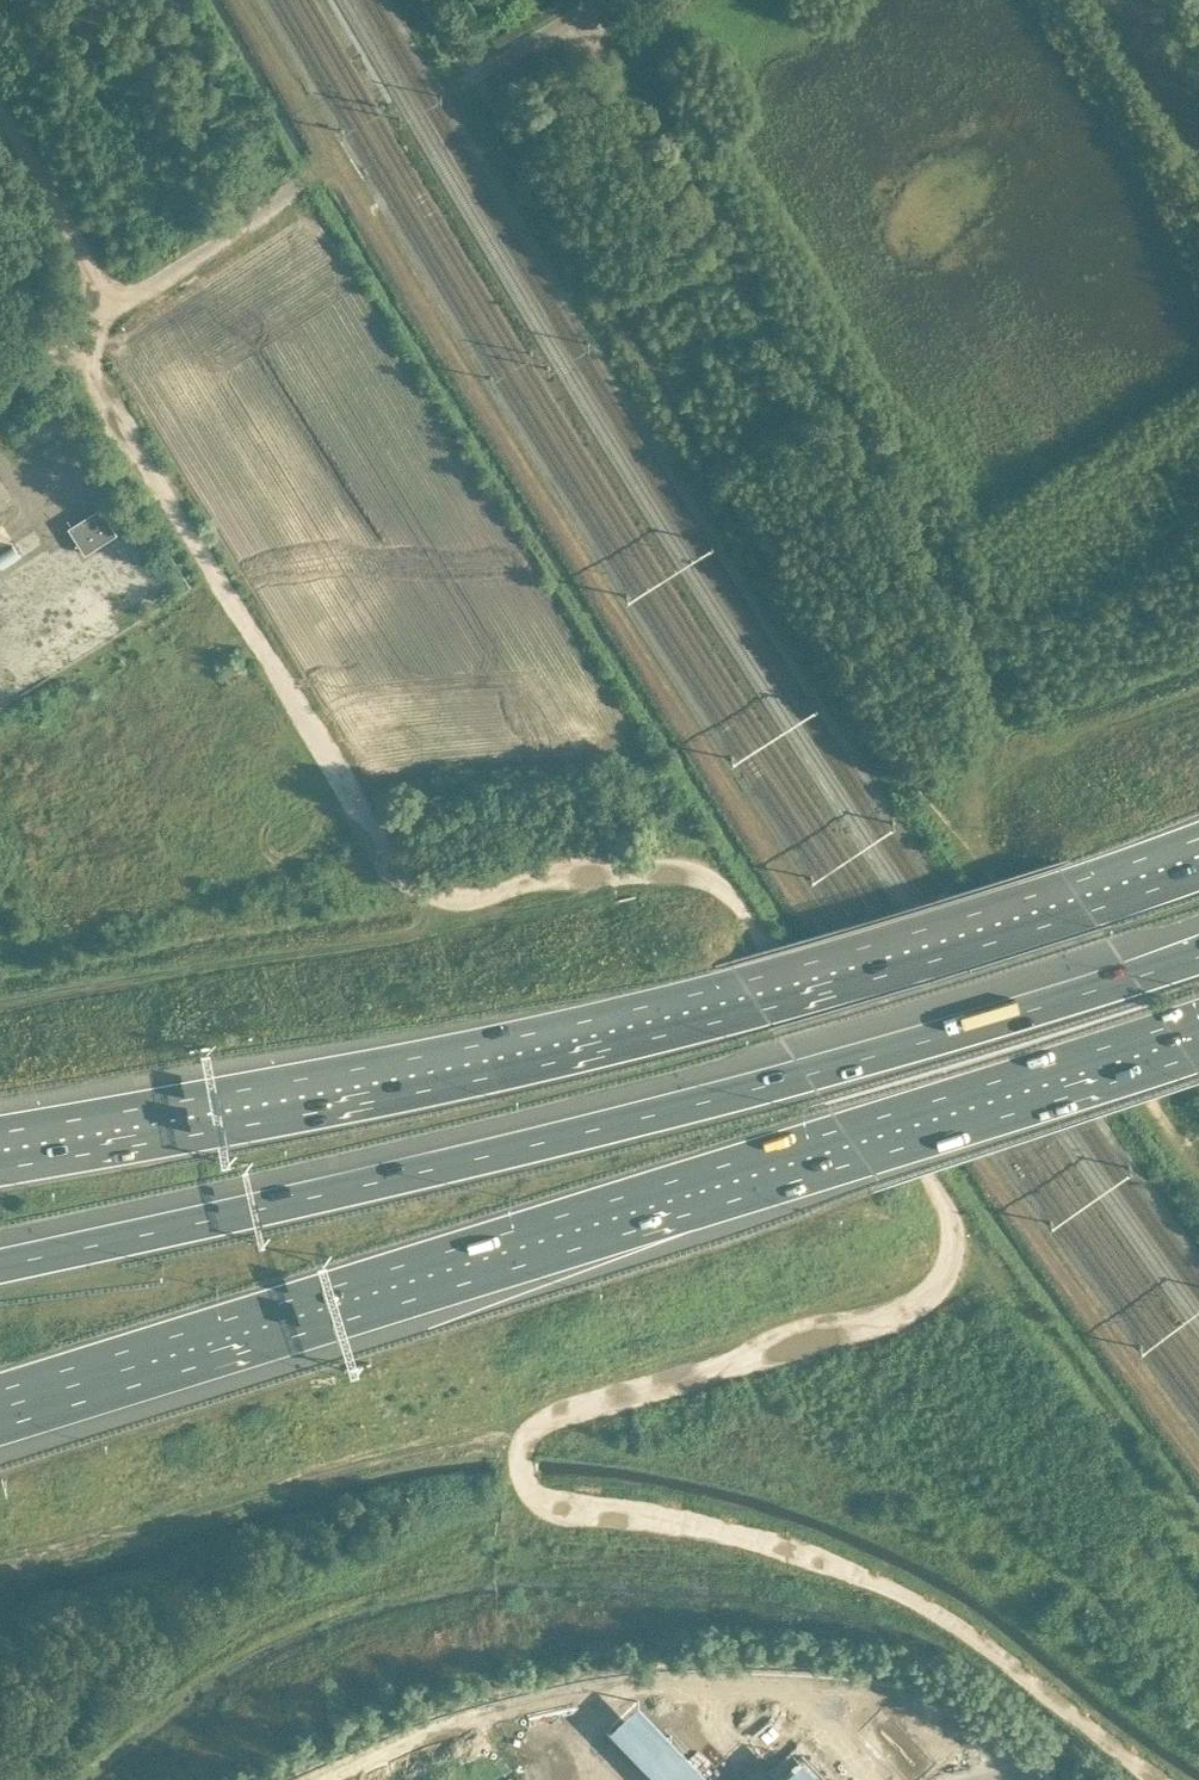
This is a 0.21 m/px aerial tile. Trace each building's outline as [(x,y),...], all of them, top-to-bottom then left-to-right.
[(86,553),(118,532),(101,506),(69,526),(86,553)]
